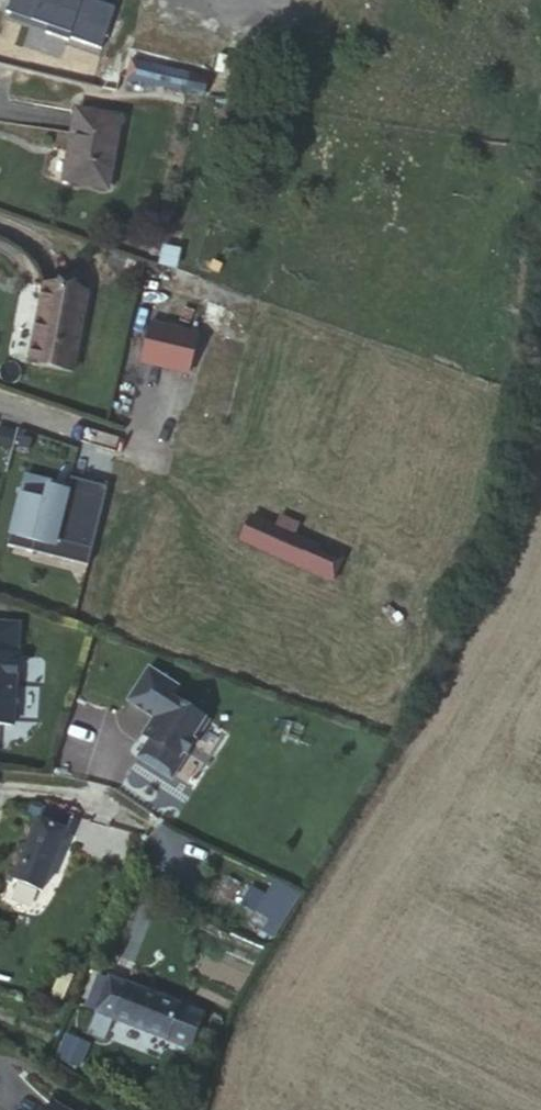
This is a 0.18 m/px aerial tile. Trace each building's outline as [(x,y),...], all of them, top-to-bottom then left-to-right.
[(5,12),(45,26),(43,32),(65,40),(66,37),(97,48),(111,8),(91,1),(91,0),(9,0),(5,12)] [(129,62),(125,77),(181,92),(185,74),(129,62)] [(75,110),(67,151),(74,152),(68,183),(107,189),(119,118),(75,110)] [(74,152),(67,151),(62,182),(68,183),(74,152)] [(47,281),(40,321),(47,323),(40,360),(78,368),(92,289),(47,281)] [(47,323),(40,321),(34,359),(40,360),(47,323)] [(144,324),(135,361),(184,372),(193,335),(144,324)] [(262,522),(252,544),(332,581),(342,558),(262,522)] [(317,547),(342,558),(351,538),(326,527),(317,547)] [(23,628),(0,626),(0,730),(15,732),(23,628)] [(178,690),(152,672),(131,704),(156,721),(145,738),(151,741),(139,759),(169,780),(207,723),(172,699),(178,690)] [(39,891),(69,817),(41,809),(39,814),(30,809),(24,820),(35,824),(12,880),(39,891)] [(255,910),(279,926),(299,893),(275,878),(255,910)] [(89,1010),(96,1013),(108,980),(102,977),(89,1010)] [(108,980),(96,1013),(88,1032),(103,1038),(110,1019),(189,1049),(202,1016),(108,980)] [(64,1034),(55,1059),(82,1068),(90,1042),(64,1034)]
